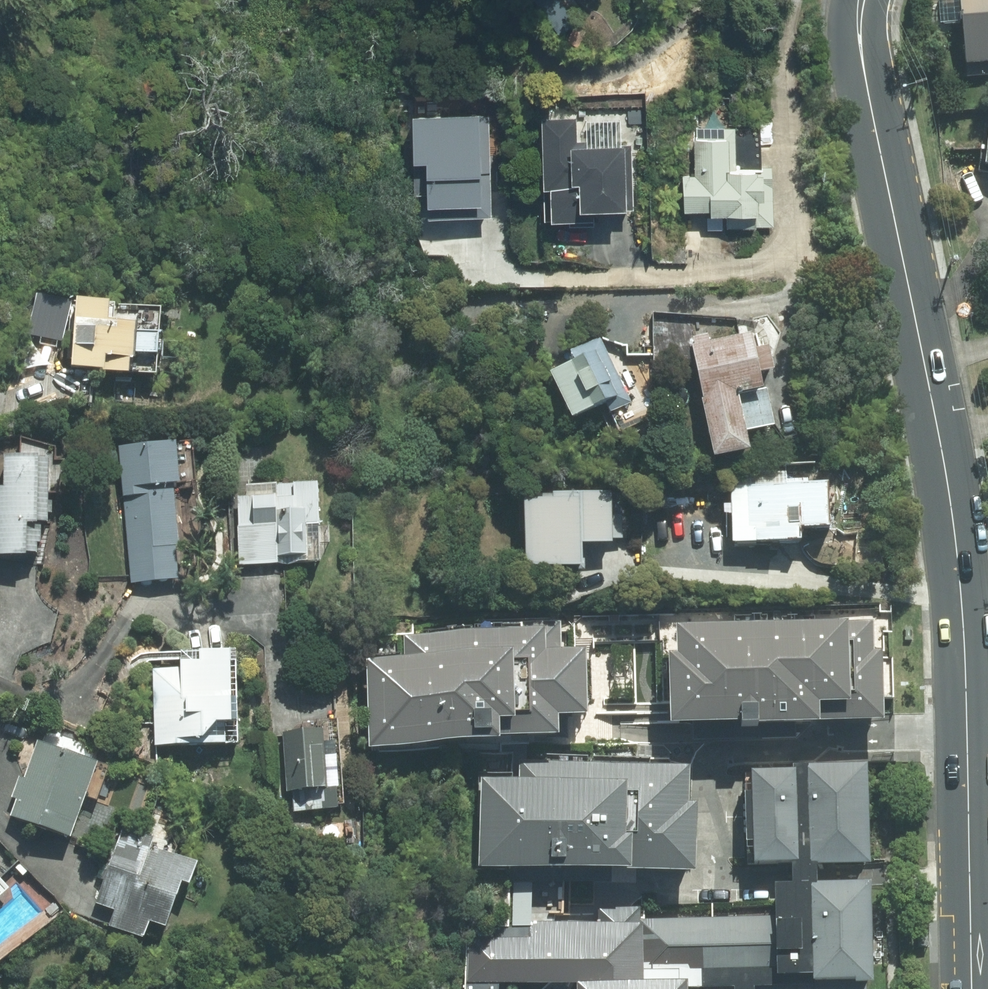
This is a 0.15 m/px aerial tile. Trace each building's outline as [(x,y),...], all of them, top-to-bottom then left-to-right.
[(958,38),(987,36),(987,0),(955,0),(958,38)] [(487,211),(488,189),(490,89),(441,88),(441,117),(418,116),(416,217),(446,218),(446,210),(487,211)] [(568,118),(532,116),(529,183),(537,183),(536,215),(579,217),(580,202),(610,203),(613,144),(567,143),(568,118)] [(976,164),(987,166),(987,122),(981,121),(976,164)] [(692,136),(686,136),(687,174),(673,174),(674,208),(700,206),(701,227),(768,225),(765,166),(728,167),(726,125),(692,127),(692,136)] [(139,359),(168,361),(171,311),(85,305),(81,374),(138,378),(139,359)] [(708,335),(683,339),(699,457),(733,452),(725,394),(748,391),(746,372),(764,370),(759,332),(708,339),(708,335)] [(563,362),(536,374),(556,419),(593,403),(598,415),(624,404),(595,337),(559,353),(563,362)] [(176,446),(124,449),(132,582),(185,579),(179,489),(185,489),(183,445),(176,446)] [(57,561),(59,462),(10,461),(9,490),(0,489),(0,560),(57,561)] [(326,486),(243,484),(241,566),(324,568),(326,486)] [(817,485),(736,486),(737,542),(786,542),(786,529),(817,529),(817,485)] [(541,500),(508,501),(510,568),(566,566),(565,544),(600,543),(598,493),(541,495),(541,500)] [(667,656),(669,724),(881,719),(879,622),(673,628),(674,656),(667,656)] [(357,654),(362,751),(559,741),(558,722),(587,720),(584,649),(561,650),(560,629),(394,637),(394,652),(357,654)] [(187,672),(159,671),(159,747),(240,748),(241,672),(241,655),(207,654),(207,666),(187,666),(187,672)] [(340,733),(287,737),(292,812),(345,809),(340,733)] [(110,765),(37,739),(9,819),(82,845),(110,765)] [(867,859),(864,761),(748,764),(751,858),(794,856),(795,879),(776,879),(777,911),(639,914),(641,988),(717,988),(761,988),(878,988),(875,881),(815,883),(815,860),(867,859)] [(503,784),(500,869),(701,876),(704,806),(700,806),(701,770),(543,765),(543,786),(503,784)] [(187,887),(196,890),(203,868),(123,842),(102,907),(116,912),(111,930),(149,942),(155,925),(163,927),(173,931),(187,887)] [(8,901),(0,892),(0,909),(8,901)] [(472,927),(472,952),(465,952),(464,988),(494,988),(494,984),(539,984),(539,941),(526,941),(526,928),(472,927)]
